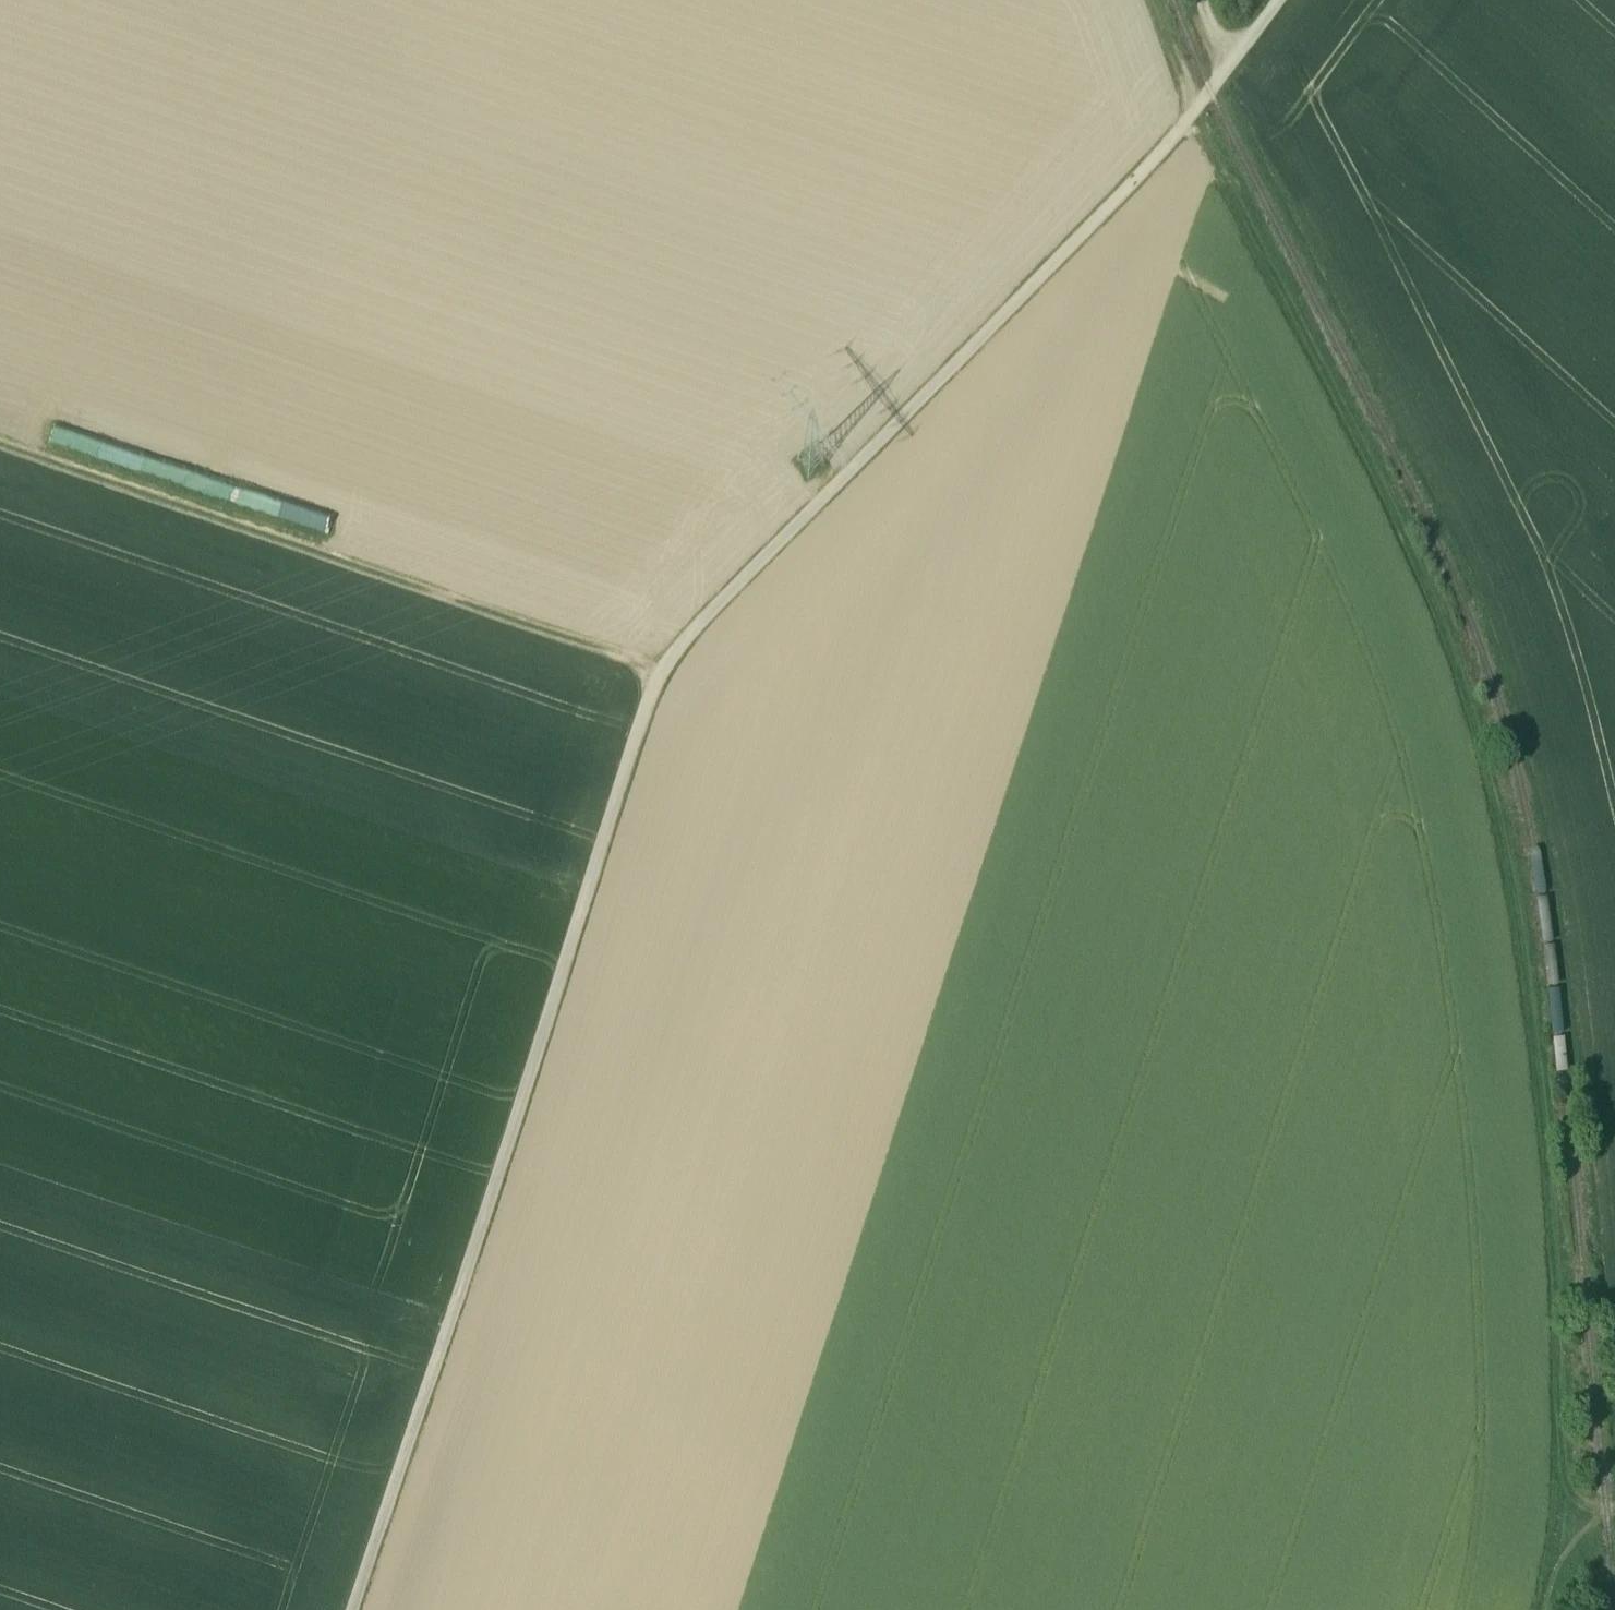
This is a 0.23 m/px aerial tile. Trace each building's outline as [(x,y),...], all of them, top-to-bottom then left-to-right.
[(23,430),(57,438),(62,418),(28,410),(23,430)]
